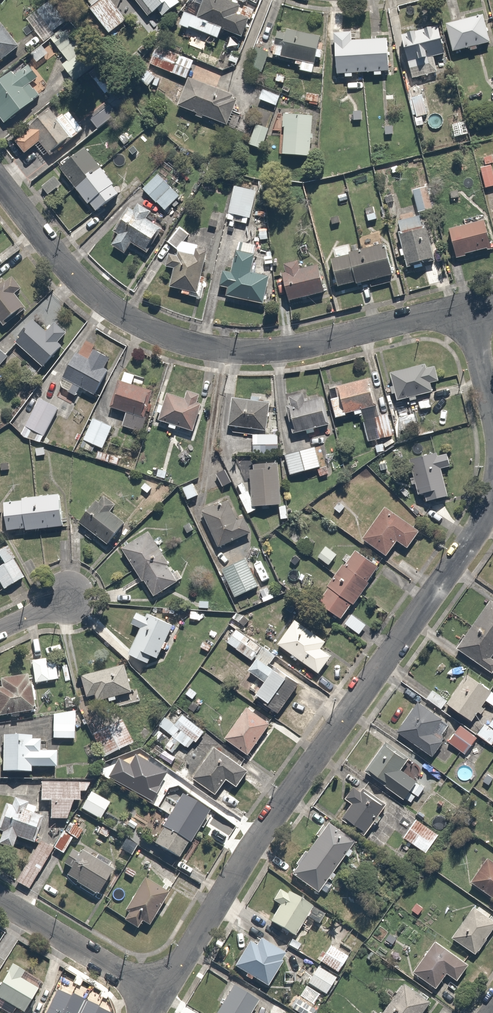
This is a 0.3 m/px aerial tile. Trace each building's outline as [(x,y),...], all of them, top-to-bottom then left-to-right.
[(109,35),(126,22),(109,0),(82,0),(109,35)] [(146,19),(159,9),(167,19),(181,8),(174,0),(131,0),(146,19)] [(222,0),(203,0),(196,18),(224,29),(244,37),(250,22),(245,20),(248,10),(222,0)] [(47,3),(24,20),(43,44),(65,27),(47,3)] [(219,42),(224,29),(196,18),(185,14),(179,29),(188,32),(189,30),(219,42)] [(483,16),(445,25),(452,54),(490,45),(483,16)] [(445,25),(393,38),(406,91),(435,85),(429,62),(453,56),(452,54),(445,25)] [(2,26),(0,28),(0,61),(19,48),(2,26)] [(287,34),(278,32),(273,58),(296,63),(294,73),(314,77),(322,36),(288,30),(287,34)] [(355,33),(333,34),(336,79),(390,75),(388,39),(355,41),(355,33)] [(157,46),(149,64),(141,82),(161,91),(169,73),(186,81),(194,62),(157,46)] [(47,56),(40,47),(28,56),(35,66),(47,56)] [(236,54),(223,48),(219,58),(232,64),(236,54)] [(270,54),(256,48),(241,80),(256,86),(270,54)] [(1,125),(16,113),(20,117),(40,102),(17,73),(0,86),(0,124),(1,125)] [(287,75),(277,73),(274,84),(284,86),(287,75)] [(203,119),(227,129),(239,99),(189,78),(177,108),(196,116),(195,118),(203,121),(203,119)] [(281,97),(266,90),(260,102),(275,110),(281,97)] [(320,95),(306,92),(303,110),(317,112),(320,95)] [(118,111),(112,103),(88,120),(95,129),(98,127),(104,135),(112,129),(105,120),(118,111)] [(69,112),(59,119),(53,110),(23,129),(27,135),(14,144),(22,156),(41,144),(47,153),(50,157),(84,134),(69,112)] [(363,111),(353,111),(352,123),(363,123),(363,111)] [(315,114),(280,113),(279,130),(286,130),(285,159),(313,160),(315,114)] [(270,129),(256,125),(249,148),(263,153),(270,129)] [(399,126),(383,126),(383,138),(399,137),(399,126)] [(154,146),(146,137),(129,151),(137,160),(154,146)] [(86,150),(61,171),(96,213),(121,193),(86,150)] [(158,176),(143,192),(166,213),(181,197),(158,176)] [(64,186),(56,177),(42,189),(50,198),(64,186)] [(481,180),(484,191),(492,189),(492,177),(481,180)] [(428,183),(411,187),(419,215),(435,210),(428,183)] [(260,192),(234,185),(225,222),(251,228),(260,192)] [(136,212),(129,207),(113,232),(118,236),(112,245),(125,254),(132,243),(148,255),(162,235),(145,223),(152,214),(141,206),(136,212)] [(485,219),(447,229),(455,260),(492,250),(485,219)] [(424,221),(398,229),(411,270),(437,262),(424,221)] [(190,234),(180,227),(168,244),(178,251),(190,234)] [(259,249),(239,244),(231,273),(221,270),(216,287),(226,290),(223,300),(264,312),(273,279),(252,274),(259,249)] [(386,246),(331,262),(339,290),(395,274),(386,246)] [(168,253),(163,269),(174,272),(168,291),(196,299),(210,253),(197,249),(195,256),(179,251),(178,256),(168,253)] [(288,275),(283,276),(290,304),(327,296),(321,267),(303,271),(301,262),(286,266),(288,275)] [(2,323),(26,306),(16,292),(25,286),(17,275),(0,287),(0,321),(2,323)] [(55,324),(47,332),(35,319),(15,339),(44,369),(64,350),(59,344),(67,336),(55,324)] [(0,349),(0,366),(9,358),(0,349)] [(91,365),(74,356),(58,388),(75,397),(80,387),(98,396),(117,359),(98,350),(91,365)] [(398,394),(399,401),(436,392),(434,382),(441,381),(438,369),(429,371),(427,366),(393,374),(396,387),(390,388),(392,395),(398,394)] [(138,376),(126,371),(111,408),(128,415),(124,425),(146,433),(162,392),(135,382),(138,376)] [(373,378),(339,387),(346,414),(380,405),(373,378)] [(179,427),(196,431),(205,395),(191,391),(189,398),(169,393),(166,406),(160,405),(158,414),(163,415),(161,422),(170,425),(169,430),(178,432),(179,427)] [(292,405),(286,407),(292,435),(331,427),(325,400),(307,404),(304,391),(290,394),(292,405)] [(65,408),(44,396),(22,435),(38,444),(56,412),(61,415),(65,408)] [(273,402),(234,397),(230,428),(270,433),(273,402)] [(373,442),(376,454),(387,452),(384,440),(396,437),(391,413),(360,420),(366,444),(373,442)] [(117,424),(96,414),(81,446),(102,456),(117,424)] [(281,435),(255,434),(254,457),(280,458),(281,435)] [(315,447),(286,455),(292,477),(322,468),(315,447)] [(450,454),(406,463),(413,499),(426,496),(427,504),(447,500),(441,470),(453,468),(450,454)] [(251,469),(252,488),(239,495),(250,515),(260,510),(258,506),(284,506),(283,468),(251,469)] [(194,484),(183,489),(189,503),(200,498),(194,484)] [(65,497),(4,503),(7,534),(53,529),(53,524),(67,522),(65,497)] [(127,523),(99,498),(79,520),(107,545),(127,523)] [(229,498),(203,509),(219,546),(254,531),(247,517),(239,520),(229,498)] [(410,548),(421,534),(387,508),(364,537),(389,556),(401,540),(410,548)] [(150,532),(125,548),(154,596),(180,581),(150,532)] [(0,568),(0,584),(5,591),(29,575),(8,544),(0,549),(0,555),(6,564),(0,568)] [(383,567),(356,548),(318,604),(345,622),(383,567)] [(248,556),(222,568),(236,598),(262,586),(248,556)] [(270,586),(260,590),(264,602),(275,598),(270,586)] [(458,648),(492,674),(492,600),(458,648)] [(151,619),(137,612),(132,621),(143,626),(130,654),(160,668),(180,626),(154,614),(151,619)] [(328,641),(297,620),(279,646),(321,674),(333,657),(322,649),(328,641)] [(263,646),(237,629),(227,644),(253,661),(263,646)] [(60,679),(58,665),(47,666),(46,658),(33,660),(37,683),(60,679)] [(292,682),(277,671),(258,658),(249,671),(268,684),(260,696),(275,706),(292,682)] [(88,699),(98,696),(99,700),(133,692),(132,688),(127,666),(83,677),(88,699)] [(31,675),(0,680),(0,681),(1,690),(0,690),(0,716),(37,710),(31,675)] [(467,676),(448,704),(475,722),(487,703),(492,707),(492,693),(467,676)] [(433,688),(425,699),(442,711),(450,700),(433,688)] [(444,719),(419,701),(398,732),(435,757),(445,743),(433,735),(444,719)] [(275,724),(249,706),(226,738),(253,757),(275,724)] [(77,713),(55,712),(54,739),(76,740),(77,713)] [(206,731),(178,713),(165,732),(159,728),(153,739),(186,760),(206,731)] [(477,735),(481,738),(492,746),(492,745),(492,719),(489,725),(485,723),(477,735)] [(90,728),(93,735),(105,760),(137,745),(124,720),(99,732),(96,725),(90,728)] [(477,735),(461,724),(448,744),(468,757),(481,738),(477,735)] [(35,735),(5,735),(5,773),(34,773),(34,768),(59,768),(59,752),(42,751),(42,740),(35,740),(35,735)] [(385,743),(365,772),(409,802),(421,784),(402,771),(410,760),(385,743)] [(251,770),(215,746),(193,778),(219,796),(230,779),(240,786),(251,770)] [(165,770),(146,756),(133,775),(151,788),(165,770)] [(90,783),(41,781),(40,803),(50,803),(50,820),(68,820),(76,801),(82,801),(83,793),(89,793),(90,783)] [(388,806),(355,786),(347,798),(355,802),(344,819),(371,835),(388,806)] [(111,804),(93,792),(81,809),(99,821),(111,804)] [(180,858),(210,809),(183,793),(154,842),(180,858)] [(5,805),(0,819),(0,832),(3,833),(0,842),(0,845),(14,849),(18,838),(36,844),(45,818),(40,816),(43,808),(17,799),(14,808),(5,805)] [(150,842),(164,817),(148,808),(134,832),(150,842)] [(76,816),(66,833),(63,832),(53,848),(64,854),(74,838),(77,840),(87,823),(76,816)] [(440,837),(418,819),(403,837),(426,855),(440,837)] [(296,864),(299,867),(293,875),(320,895),(357,844),(329,824),(309,853),(306,851),(296,864)] [(53,849),(41,843),(18,882),(29,889),(53,849)] [(115,870),(84,853),(82,855),(70,848),(62,863),(71,868),(66,876),(100,896),(115,870)] [(471,882),(492,897),(492,861),(487,857),(471,882)] [(172,897),(146,879),(125,911),(129,914),(125,920),(139,929),(145,921),(153,926),(172,897)] [(327,914),(292,892),(290,895),(282,891),(275,903),(281,907),(271,922),(296,937),(307,919),(320,926),(327,914)] [(474,906),(453,936),(478,954),(492,933),(492,919),(474,906)] [(251,941),(236,966),(273,988),(294,952),(265,935),(259,945),(251,941)] [(466,964),(438,942),(414,973),(435,989),(449,971),(456,976),(466,964)] [(319,962),(340,974),(354,950),(342,944),(338,950),(329,945),(319,962)] [(39,991),(23,980),(28,974),(16,966),(0,989),(0,999),(20,1012),(23,1012),(39,991)] [(338,978),(317,966),(307,984),(327,996),(338,978)] [(408,982),(387,1012),(422,1012),(432,998),(408,982)] [(236,984),(219,1012),(253,1012),(261,1000),(236,984)] [(55,1000),(50,1012),(87,1012),(55,1000)]
